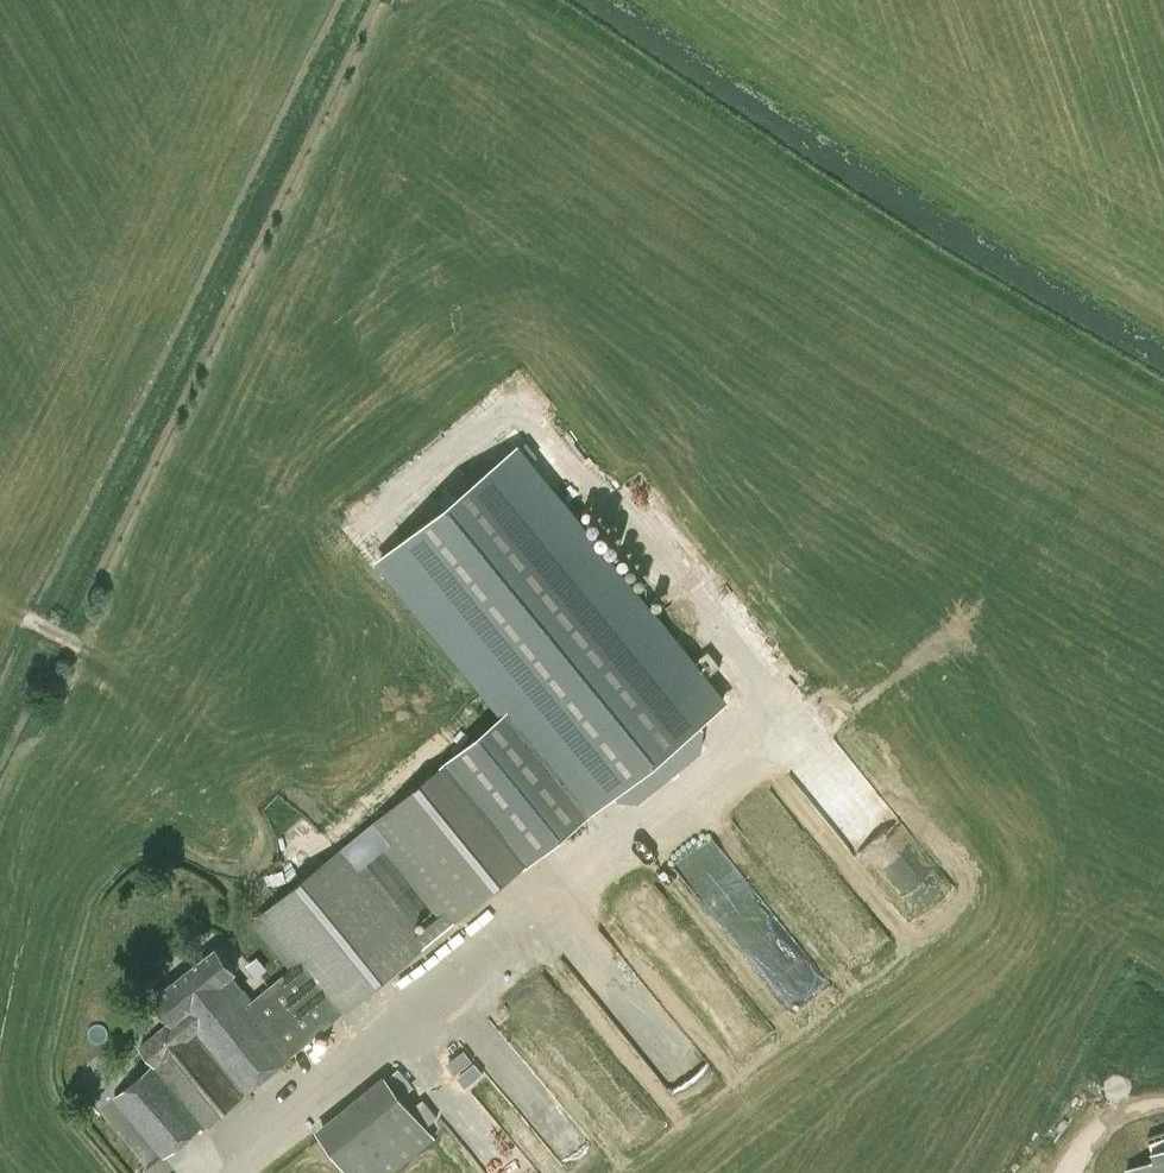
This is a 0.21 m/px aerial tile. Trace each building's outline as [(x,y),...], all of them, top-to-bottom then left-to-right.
[(505,715),(367,825),(449,926),(722,709),(515,453),(382,560),(505,715)] [(257,1004),(231,973),(234,970),(215,947),(154,999),(170,1018),(140,1046),(154,1062),(113,1097),(164,1157),(203,1124),(205,1127),(338,1016),(431,941),(348,840),(251,920),(294,972),(257,1004)] [(258,957),(248,965),(256,974),(266,966),(258,957)] [(437,1137),(385,1073),(316,1129),(320,1134),(352,1172),(393,1172),(437,1137)] [(1124,1154),(1131,1172),(1163,1172),(1163,1139),(1124,1154)]
